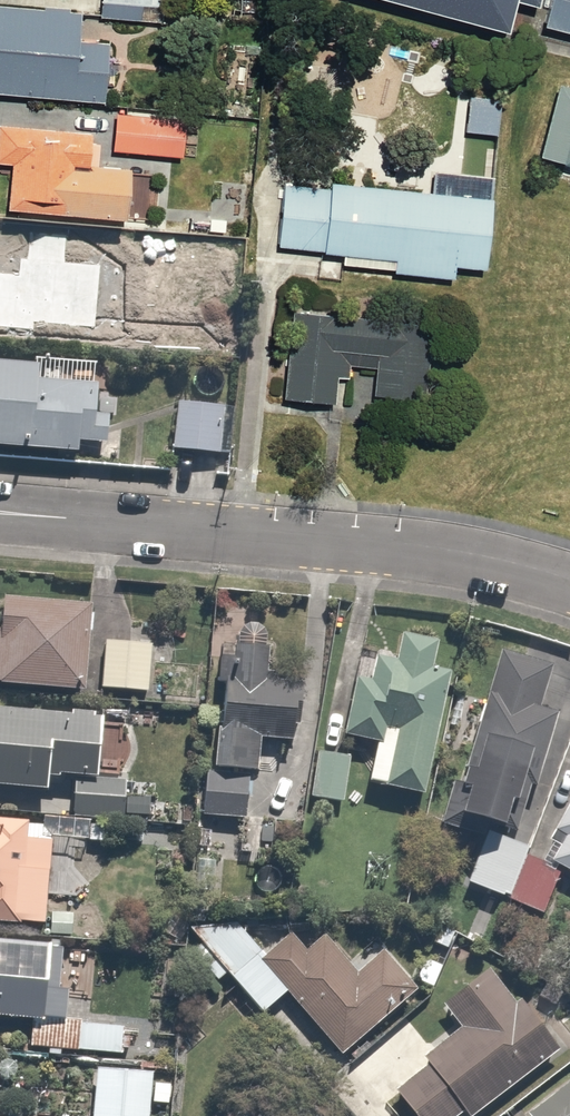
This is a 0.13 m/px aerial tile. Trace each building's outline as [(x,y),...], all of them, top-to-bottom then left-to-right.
[(1,0),(0,0),(0,93),(106,99),(110,40),(73,37),(75,4),(1,0)] [(93,17),(157,19),(157,0),(93,0),(93,17)] [(507,32),(508,27),(515,1),(535,6),(537,0),(387,0),(507,32)] [(544,27),(569,34),(569,0),(550,0),(544,27)] [(555,89),(538,155),(569,163),(569,93),(555,89)] [(467,97),(463,133),(494,136),(498,100),(467,97)] [(186,114),(108,108),(106,126),(104,151),(123,152),(183,157),(186,114)] [(106,126),(0,118),(0,204),(74,210),(119,213),(123,152),(104,151),(106,126)] [(327,183),(282,181),(276,248),(321,254),(393,261),(391,275),(451,281),(453,268),(482,271),(492,181),(432,174),(430,194),(327,183)] [(119,213),(74,210),(71,250),(70,259),(126,263),(129,214),(119,213)] [(71,250),(0,245),(0,330),(104,337),(107,291),(68,288),(70,259),(71,250)] [(421,320),(285,307),(277,399),(326,403),(328,382),(414,390),(421,320)] [(0,356),(0,442),(89,450),(95,383),(30,378),(32,358),(0,356)] [(227,399),(169,395),(165,449),(223,453),(227,399)] [(0,592),(0,688),(81,694),(89,599),(0,592)] [(203,770),(248,775),(253,738),(294,742),(301,677),(263,673),(268,629),(239,626),(235,661),(216,659),(203,770)] [(390,650),(359,644),(338,751),(314,746),(305,792),(351,801),(355,778),(417,790),(446,642),(394,632),(390,650)] [(154,642),(101,636),(95,685),(149,691),(154,642)] [(536,702),(547,662),(498,648),(451,807),(508,823),(520,780),(528,782),(550,706),(536,702)] [(93,707),(0,698),(0,783),(37,787),(38,771),(69,774),(86,776),(93,707)] [(248,775),(203,770),(199,810),(244,815),(248,775)] [(86,776),(69,774),(65,812),(143,820),(146,795),(119,793),(121,779),(86,776)] [(538,854),(558,862),(569,867),(569,779),(538,854)] [(43,839),(24,838),(25,816),(0,815),(0,924),(37,927),(43,839)] [(558,862),(538,854),(484,831),(465,876),(538,908),(558,862)] [(220,914),(194,937),(258,1011),(284,989),(256,955),(220,914)] [(256,955),(284,989),(342,1055),(399,1006),(419,988),(377,939),(348,964),(320,932),(303,947),(287,928),(256,955)] [(66,1015),(70,977),(56,976),(59,944),(0,939),(0,1011),(29,1014),(26,1044),(120,1053),(123,1020),(66,1015)] [(552,1032),(489,959),(435,1006),(454,1028),(434,1046),(386,1087),(411,1115),(472,1115),(464,1107),(552,1032)] [(150,1100),(168,1101),(171,1074),(153,1072),(88,1066),(83,1115),(149,1115),(150,1100)] [(523,1115),(569,1115),(569,1078),(523,1115)]
